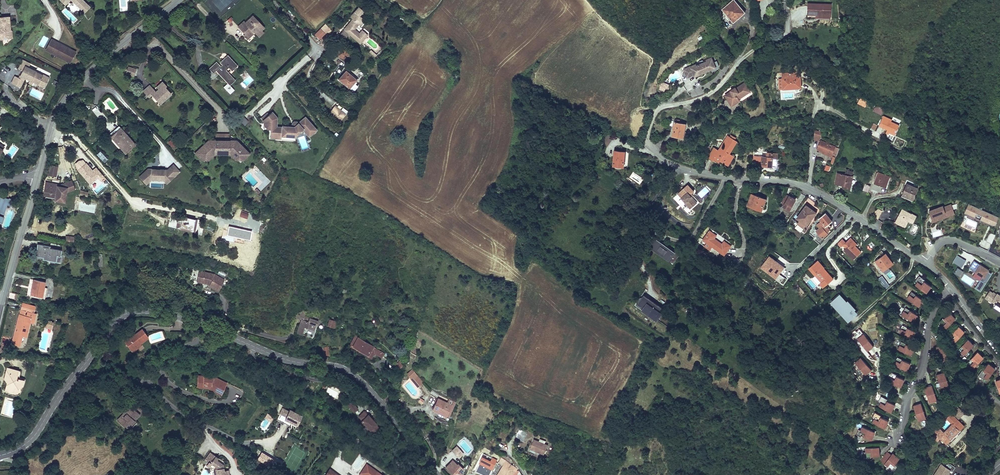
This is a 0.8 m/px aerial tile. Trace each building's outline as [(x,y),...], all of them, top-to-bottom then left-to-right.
[(59,1),(65,6),(70,0),(83,13),(88,7),(80,0),(59,0),(59,1)] [(736,17),(744,11),(734,0),(733,0),(727,5),(723,9),(722,10),(733,22),(737,19),(736,17)] [(828,15),(828,5),(808,4),(808,14),(816,15),(828,15)] [(830,15),(831,5),(828,5),(828,15),(816,15),(816,17),(828,18),(830,18),(830,15)] [(358,7),(349,17),(353,20),(344,30),(360,43),(367,35),(362,30),(359,33),(354,29),(358,24),(361,27),(365,21),(359,15),(363,11),(358,7)] [(737,19),(745,12),(744,11),(736,17),(737,19)] [(2,16),(0,18),(0,19),(1,30),(0,31),(0,38),(5,38),(7,35),(10,38),(14,33),(14,30),(13,28),(10,25),(12,23),(11,15),(7,16),(2,16)] [(244,23),(239,28),(249,38),(252,36),(255,33),(256,35),(261,31),(263,29),(252,16),(244,23)] [(319,40),(326,33),(328,35),(332,31),(325,23),(314,34),(319,40)] [(342,31),(338,36),(339,38),(342,40),(347,35),(342,31)] [(52,54),(57,45),(66,49),(67,47),(52,39),(46,50),(52,54)] [(346,53),(336,44),(331,50),(342,58),(346,53)] [(70,63),(76,52),(67,47),(66,49),(57,45),(52,54),(70,63)] [(368,52),(374,57),(378,52),(372,48),(368,52)] [(237,65),(228,56),(223,61),(224,63),(221,67),(216,62),(212,65),(208,69),(212,73),(215,70),(228,84),(223,87),(230,95),(234,90),(230,86),(235,81),(226,70),(228,68),(231,70),(237,65)] [(714,62),(712,57),(707,60),(707,61),(696,66),(695,65),(683,70),(686,78),(693,75),(694,77),(711,69),(716,67),(714,62)] [(719,66),(717,61),(714,62),(716,67),(711,69),(712,71),(718,69),(719,66)] [(136,68),(129,66),(127,73),(134,75),(136,68)] [(36,72),(25,67),(19,79),(15,77),(11,84),(20,89),(25,79),(30,81),(29,84),(32,85),(33,83),(38,85),(43,88),(48,78),(42,75),(36,72)] [(349,71),(345,68),(344,69),(345,70),(338,79),(349,88),(353,92),(358,86),(354,83),(355,81),(348,75),(349,73),(348,72),(349,71)] [(801,88),(800,77),(782,79),(783,89),(801,88)] [(166,86),(162,81),(156,87),(158,89),(155,92),(153,90),(150,92),(146,88),(142,92),(148,98),(150,95),(154,99),(155,99),(157,100),(158,101),(160,101),(162,100),(164,101),(170,95),(163,88),(165,87),(166,86)] [(731,91),(725,96),(732,106),(740,101),(738,99),(748,93),(745,88),(747,87),(745,83),(736,89),(735,88),(731,91)] [(103,88),(100,85),(99,87),(98,87),(94,91),(96,94),(102,90),(101,89),(103,88)] [(170,95),(171,93),(165,87),(163,88),(170,95)] [(865,107),(868,102),(860,98),(858,103),(865,107)] [(876,105),(874,111),(881,114),(884,109),(876,105)] [(332,107),(327,114),(339,123),(347,113),(338,107),(336,110),(332,107)] [(295,137),(295,132),(297,132),(298,131),(300,131),(301,130),(302,129),(309,137),(313,133),(314,133),(316,132),(316,131),(316,130),(305,117),(300,122),(300,123),(299,124),(298,123),(293,127),(293,128),(288,128),(288,126),(289,126),(287,125),(286,125),(285,125),(283,125),(282,125),(282,127),(276,127),(276,124),(275,124),(275,123),(277,121),(277,118),(272,112),(269,115),(263,121),(264,122),(265,124),(266,123),(270,127),(269,128),(270,129),(271,130),(270,138),(276,138),(276,134),(281,135),(281,136),(295,137)] [(895,135),(899,125),(891,122),(892,120),(883,116),(879,125),(887,129),(887,131),(889,132),(895,135)] [(244,126),(249,122),(245,117),(240,121),(244,126)] [(675,122),(673,134),(675,135),(675,136),(682,137),(684,129),(685,124),(685,120),(676,118),(676,123),(675,122)] [(135,145),(119,126),(115,129),(117,131),(111,137),(114,140),(115,139),(123,149),(122,150),(125,154),(135,145)] [(607,146),(613,138),(607,133),(600,141),(607,146)] [(728,165),(732,159),(726,156),(728,153),(729,154),(729,153),(734,145),(733,144),(735,141),(728,136),(723,144),(725,146),(721,153),(718,151),(714,148),(708,157),(714,161),(714,159),(719,162),(720,160),(728,165)] [(241,156),(246,151),(234,140),(232,142),(229,142),(229,140),(224,140),(215,140),(215,142),(211,143),(208,140),(196,152),(201,157),(208,157),(212,154),(215,154),(229,153),(230,152),(234,156),(241,156)] [(821,141),(817,149),(823,152),(832,155),(832,154),(836,156),(838,148),(835,147),(821,141)] [(624,152),(614,151),(613,166),(623,167),(624,152)] [(766,166),(766,165),(772,166),(772,158),(775,158),(775,153),(767,153),(767,157),(758,156),(758,153),(755,153),(754,163),(762,164),(762,166),(766,166)] [(97,167),(93,170),(87,163),(79,169),(91,183),(99,177),(102,174),(97,167)] [(173,177),(181,170),(175,163),(168,169),(149,166),(141,174),(148,182),(153,177),(165,178),(165,176),(168,177),(171,174),(173,177)] [(53,176),(56,177),(58,166),(51,165),(49,175),(53,176)] [(253,189),(263,180),(253,168),(244,175),(246,177),(244,179),(253,189)] [(846,170),(845,175),(838,173),(836,183),(843,185),(845,185),(845,187),(850,188),(853,172),(848,171),(846,170)] [(877,173),(873,183),(886,188),(890,178),(877,173)] [(52,183),(45,182),(44,188),(43,195),(55,197),(57,198),(57,201),(64,202),(66,192),(75,189),(72,181),(65,183),(64,185),(54,184),(52,183)] [(913,199),(917,188),(906,183),(902,195),(913,199)] [(689,185),(679,194),(686,202),(691,208),(698,202),(693,196),(691,195),(692,193),(695,191),(689,185)] [(752,194),(747,206),(761,211),(766,199),(752,194)] [(792,203),(793,204),(796,199),(786,194),(778,208),(776,212),(780,214),(783,207),(789,210),(790,207),(792,203)] [(686,211),(689,208),(676,195),(673,199),(686,211)] [(7,205),(11,207),(13,200),(9,198),(9,199),(0,197),(0,222),(2,223),(7,205)] [(806,205),(797,218),(800,220),(797,224),(804,228),(806,230),(807,228),(805,226),(806,225),(816,212),(806,205)] [(933,222),(955,214),(951,205),(944,208),(943,206),(930,211),(930,213),(933,222)] [(970,205),(966,216),(996,228),(999,220),(999,218),(970,205)] [(876,208),(872,216),(878,219),(882,211),(876,208)] [(902,226),(905,220),(913,223),(916,216),(902,209),(895,222),(902,226)] [(240,217),(247,219),(249,213),(242,211),(240,217)] [(829,224),(832,221),(825,213),(819,219),(821,221),(817,225),(820,228),(816,231),(819,235),(816,238),(821,243),(824,239),(822,238),(828,234),(826,232),(830,230),(828,228),(830,226),(829,224)] [(194,232),(197,219),(179,215),(177,223),(176,228),(194,232)] [(915,234),(919,226),(914,224),(911,232),(915,234)] [(941,229),(931,231),(933,238),(943,235),(941,229)] [(724,255),(731,246),(724,241),(722,244),(714,238),(716,235),(710,230),(703,240),(707,243),(705,247),(710,250),(713,247),(724,255)] [(990,233),(986,241),(992,243),(995,235),(990,233)] [(657,251),(662,244),(652,237),(648,244),(657,251)] [(848,240),(855,246),(857,244),(850,238),(848,240)] [(846,248),(844,250),(853,260),(861,252),(856,248),(855,249),(854,247),(855,246),(848,240),(845,243),(842,239),(838,244),(841,247),(840,248),(841,249),(842,249),(842,248),(842,247),(842,246),(843,245),(846,248)] [(43,245),(37,244),(36,252),(35,256),(43,257),(43,259),(48,260),(47,261),(61,263),(62,255),(61,255),(62,250),(50,248),(42,247),(43,245)] [(664,255),(669,248),(662,244),(657,251),(664,255)] [(670,259),(674,252),(669,248),(664,255),(670,259)] [(886,254),(876,261),(883,271),(893,264),(886,254)] [(965,260),(956,255),(952,261),(961,267),(965,260)] [(775,279),(783,268),(769,257),(760,268),(775,279)] [(146,268),(147,261),(128,258),(127,265),(146,268)] [(823,288),(833,278),(823,268),(824,267),(817,260),(808,268),(821,282),(819,284),(823,288)] [(989,270),(974,260),(969,268),(982,276),(975,287),(980,291),(992,273),(988,271),(989,270)] [(890,279),(895,275),(889,269),(885,273),(890,279)] [(214,275),(199,272),(198,282),(210,285),(210,287),(214,289),(217,290),(222,280),(214,275)] [(882,276),(878,279),(885,290),(890,287),(882,276)] [(915,285),(927,293),(931,286),(924,281),(925,280),(919,276),(916,281),(917,282),(915,285)] [(46,283),(35,280),(32,288),(30,294),(41,298),(44,289),(46,283)] [(46,289),(44,289),(41,298),(30,294),(30,296),(42,301),(46,289)] [(990,290),(986,297),(992,301),(993,301),(999,306),(999,295),(998,293),(997,295),(990,290)] [(912,292),(907,299),(919,307),(923,300),(912,292)] [(840,293),(830,302),(848,321),(858,312),(855,309),(856,308),(848,299),(847,300),(840,293)] [(662,307),(644,294),(636,305),(654,317),(662,307)] [(22,335),(26,336),(30,322),(33,323),(36,313),(33,313),(35,306),(23,303),(21,310),(20,315),(17,323),(12,343),(20,345),(22,335)] [(901,315),(914,322),(918,315),(905,308),(901,315)] [(296,315),(295,318),(301,320),(303,320),(304,316),(306,311),(302,310),(296,315)] [(946,328),(956,318),(949,312),(943,319),(943,318),(938,323),(942,327),(943,326),(946,328)] [(313,318),(304,316),(303,320),(301,320),(297,333),(301,334),(303,327),(305,326),(309,328),(314,330),(317,320),(318,317),(313,316),(313,318)] [(336,321),(329,319),(327,325),(334,327),(336,321)] [(52,329),(53,324),(50,323),(51,321),(45,320),(43,327),(52,329)] [(899,333),(912,339),(916,331),(902,325),(899,333)] [(955,342),(964,331),(959,326),(949,337),(955,342)] [(49,351),(53,330),(43,328),(39,350),(49,351)] [(148,337),(142,329),(134,335),(130,338),(129,336),(125,339),(129,345),(127,346),(131,350),(140,344),(148,337)] [(864,334),(857,339),(867,352),(874,347),(864,334)] [(384,353),(355,336),(349,346),(371,359),(374,353),(382,358),(384,353)] [(964,355),(974,345),(968,339),(958,350),(964,355)] [(914,348),(901,342),(898,349),(911,355),(914,348)] [(141,345),(140,344),(131,350),(132,352),(141,345)] [(948,360),(943,345),(935,347),(941,362),(948,360)] [(974,368),(983,357),(977,352),(968,362),(974,368)] [(910,363),(897,357),(894,365),(907,371),(910,363)] [(854,363),(865,375),(871,370),(860,358),(854,363)] [(404,365),(401,360),(396,364),(399,369),(404,365)] [(984,377),(987,379),(995,368),(992,366),(988,363),(983,370),(982,370),(978,376),(983,379),(984,377)] [(21,371),(8,368),(6,375),(6,378),(9,379),(6,390),(11,391),(10,394),(16,396),(21,393),(23,389),(25,378),(20,377),(21,371)] [(418,387),(424,382),(411,369),(405,374),(418,387)] [(888,381),(901,387),(904,379),(896,376),(897,375),(890,372),(888,377),(890,378),(888,381)] [(937,375),(942,390),(950,387),(944,372),(937,375)] [(207,384),(221,391),(225,383),(213,376),(196,376),(196,387),(206,387),(207,384)] [(206,387),(219,394),(221,391),(207,384),(206,387)] [(924,388),(929,403),(937,400),(932,385),(924,388)] [(336,398),(338,392),(329,388),(326,394),(336,398)] [(446,416),(446,415),(451,405),(447,403),(438,399),(439,397),(435,395),(434,397),(438,399),(433,409),(446,416)] [(879,406),(891,412),(895,405),(887,401),(888,399),(881,396),(879,401),(881,402),(879,406)] [(449,400),(447,403),(451,405),(446,415),(448,416),(455,402),(449,400)] [(350,401),(346,406),(353,413),(358,409),(350,401)] [(143,410),(135,403),(135,402),(132,406),(140,414),(143,410)] [(913,406),(918,421),(926,418),(921,403),(913,406)] [(135,420),(140,414),(132,406),(126,412),(127,413),(120,421),(128,429),(136,420),(135,420)] [(282,407),(277,420),(296,428),(301,415),(282,407)] [(958,407),(952,413),(958,419),(965,413),(958,407)] [(120,421),(127,413),(126,412),(125,411),(118,420),(120,421)] [(364,412),(358,417),(361,420),(361,421),(369,431),(370,430),(376,425),(377,425),(367,414),(367,415),(364,412)] [(872,422),(885,428),(889,421),(881,417),(882,416),(875,412),(872,417),(874,418),(872,422)] [(940,438),(944,441),(947,444),(951,440),(960,430),(964,426),(951,414),(947,418),(945,417),(937,426),(936,426),(932,430),(935,432),(934,432),(936,434),(934,437),(938,440),(939,440),(940,438)] [(379,428),(376,425),(370,430),(373,433),(379,428)] [(862,427),(861,430),(858,430),(856,435),(863,438),(864,437),(872,440),(875,432),(862,427)] [(524,441),(527,432),(519,429),(516,438),(524,441)] [(534,440),(530,448),(544,454),(548,446),(544,444),(546,441),(540,439),(539,442),(534,440)] [(452,450),(458,458),(463,453),(457,446),(452,450)] [(865,448),(866,452),(863,452),(864,458),(871,457),(871,456),(880,455),(879,447),(865,448)] [(276,459),(263,451),(259,458),(272,465),(276,459)] [(226,470),(225,470),(224,464),(218,460),(219,458),(211,452),(206,459),(210,461),(213,464),(216,466),(217,467),(218,467),(218,468),(216,468),(217,474),(227,474),(226,470)] [(890,471),(895,466),(894,465),(900,458),(893,453),(891,455),(887,452),(880,460),(887,466),(886,468),(890,471)] [(498,474),(510,474),(515,467),(506,461),(500,458),(498,462),(504,466),(498,474)] [(458,464),(457,465),(453,460),(450,464),(449,463),(445,467),(453,474),(461,474),(459,473),(462,470),(463,469),(458,464)] [(359,472),(364,474),(381,474),(365,464),(359,472)] [(953,472),(956,467),(951,464),(948,465),(946,468),(942,465),(935,474),(947,474),(950,470),(953,472)]
